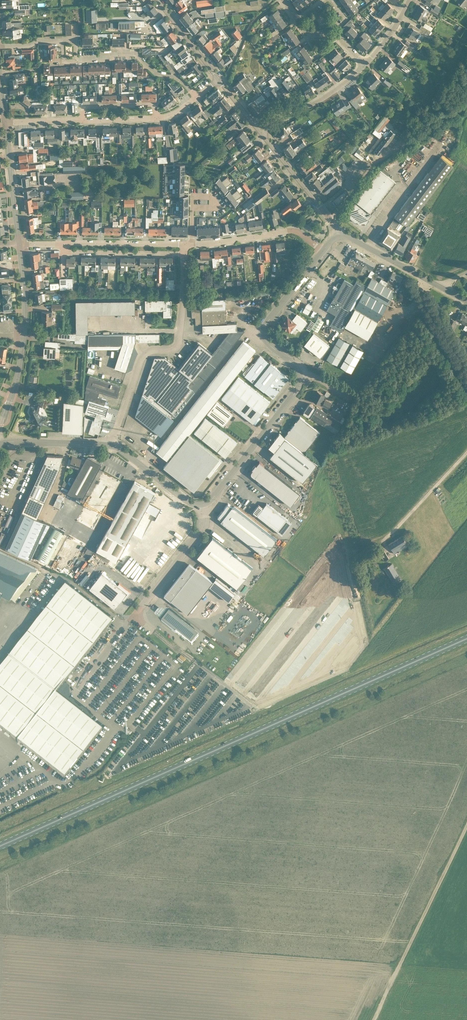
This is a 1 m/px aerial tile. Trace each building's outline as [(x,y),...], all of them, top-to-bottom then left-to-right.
[(175,2),(178,6),(177,7),(180,11),(184,8),(187,6),(185,2),(187,0),(178,0),(175,2)] [(303,5),(300,0),(292,0),(298,9),(303,5)] [(347,9),(355,4),(353,1),(354,0),(350,0),(344,4),(347,9)] [(141,6),(137,6),(137,9),(137,10),(141,10),(143,8),(145,11),(147,10),(147,11),(154,6),(150,1),(147,3),(142,7),(141,6)] [(351,14),(355,11),(358,9),(356,6),(359,4),(357,2),(355,4),(347,9),(351,14)] [(382,3),(380,5),(390,14),(392,12),(391,11),(394,8),(387,3),(385,5),(382,3)] [(216,11),(225,10),(225,4),(215,5),(215,7),(201,9),(202,13),(216,11)] [(378,12),(381,15),(385,18),(387,15),(388,16),(390,14),(380,5),(378,8),(381,10),(378,12)] [(427,17),(426,17),(424,15),(428,10),(420,5),(414,16),(422,20),(424,21),(424,20),(425,21),(426,21),(427,20),(427,19),(427,18),(427,17)] [(151,16),(158,11),(154,6),(147,11),(147,10),(145,11),(141,15),(143,17),(144,17),(149,14),(151,16)] [(180,17),(183,22),(193,14),(197,12),(195,9),(191,11),(188,13),(187,12),(180,17)] [(93,10),(87,10),(87,22),(97,22),(97,17),(94,17),(93,10)] [(278,10),(276,11),(269,16),(267,14),(260,18),(263,22),(268,18),(272,24),(281,17),(278,13),(280,12),(278,10)] [(375,13),(372,10),(370,12),(376,19),(378,16),(375,13)] [(183,22),(186,26),(194,20),(192,18),(195,16),(200,15),(197,12),(193,14),(183,22)] [(164,32),(167,30),(171,27),(163,17),(157,22),(148,28),(149,28),(146,29),(148,32),(152,32),(160,26),(164,32)] [(268,35),(270,38),(271,38),(278,33),(280,32),(278,29),(285,25),(287,23),(285,20),(284,21),(281,17),(272,24),(276,30),(271,33),(268,35)] [(193,34),(196,31),(198,29),(198,28),(200,26),(199,24),(201,22),(198,18),(187,27),(193,34)] [(351,38),(354,35),(357,32),(353,28),(355,26),(352,23),(353,22),(350,19),(343,26),(345,25),(347,27),(346,29),(347,30),(345,32),(347,35),(348,36),(351,38)] [(378,19),(373,24),(380,30),(384,25),(378,19)] [(359,23),(361,25),(366,30),(368,27),(363,23),(361,21),(359,23)] [(380,30),(373,24),(371,22),(369,24),(371,26),(369,29),(376,35),(380,30)] [(423,34),(425,32),(428,35),(431,31),(427,28),(422,25),(419,29),(410,23),(405,32),(408,34),(407,35),(415,40),(420,32),(423,34)] [(21,37),(21,32),(20,29),(19,29),(19,28),(3,29),(4,35),(7,35),(7,37),(12,36),(12,35),(14,35),(14,37),(16,37),(16,38),(18,38),(18,37),(20,37),(21,37)] [(281,35),(284,38),(283,39),(283,40),(284,40),(286,41),(288,39),(295,34),(290,28),(281,35)] [(232,33),(234,36),(237,39),(242,35),(237,29),(232,33)] [(167,41),(176,34),(173,30),(166,35),(160,40),(163,43),(166,41),(167,41)] [(194,36),(201,44),(208,38),(204,33),(206,32),(204,30),(202,30),(194,36)] [(218,31),(212,36),(209,39),(210,40),(203,46),(209,54),(213,51),(222,44),(220,41),(217,38),(222,34),(220,31),(219,31),(218,31)] [(369,37),(365,34),(364,32),(359,37),(362,39),(357,44),(363,51),(370,44),(366,40),(369,37)] [(83,43),(82,43),(82,45),(83,45),(83,47),(93,47),(93,41),(98,41),(98,37),(98,36),(98,34),(98,33),(84,34),(85,34),(86,34),(86,38),(83,38),(83,43)] [(268,39),(270,42),(280,36),(278,33),(271,38),(270,38),(268,39)] [(161,46),(164,44),(165,45),(167,43),(168,44),(171,42),(172,44),(179,38),(176,34),(167,41),(166,41),(163,43),(160,40),(156,40),(161,46)] [(290,47),(295,44),(299,41),(295,34),(288,39),(290,42),(288,44),(290,47)] [(394,51),(398,54),(400,56),(405,48),(409,51),(412,47),(417,51),(419,49),(407,40),(404,44),(400,40),(397,44),(398,45),(394,51)] [(168,60),(171,58),(173,60),(174,59),(172,57),(177,53),(178,56),(187,49),(185,46),(181,41),(174,46),(175,48),(165,55),(164,55),(168,60)] [(44,52),(57,52),(57,49),(56,50),(55,46),(52,47),(52,44),(46,44),(46,49),(44,49),(45,52),(44,52)] [(292,50),(298,59),(308,52),(303,46),(298,50),(296,47),(292,50)] [(216,61),(220,57),(221,56),(222,55),(220,52),(222,50),(220,47),(211,54),(216,61)] [(333,47),(329,50),(331,53),(329,54),(332,57),(329,60),(334,65),(337,63),(338,62),(342,58),(339,55),(341,54),(336,49),(335,49),(333,47)] [(22,53),(29,53),(29,59),(33,58),(33,49),(22,49),(22,53)] [(177,69),(193,57),(187,49),(178,56),(181,60),(176,64),(173,60),(171,58),(168,60),(164,63),(165,65),(169,70),(172,68),(173,69),(176,67),(177,69)] [(57,54),(57,52),(44,52),(44,56),(46,56),(46,61),(52,61),(52,58),(56,57),(56,54),(57,54)] [(302,65),(304,68),(309,65),(306,62),(312,58),(308,52),(298,59),(300,62),(302,62),(304,61),(305,63),(302,65)] [(11,68),(16,67),(16,66),(15,66),(15,61),(20,60),(20,55),(14,55),(11,55),(11,56),(9,56),(9,57),(6,58),(6,62),(7,62),(7,66),(11,66),(11,68)] [(386,60),(381,66),(384,70),(387,71),(392,65),(393,66),(396,63),(391,60),(388,56),(385,59),(386,60)] [(194,69),(199,65),(193,57),(177,69),(181,74),(186,70),(183,65),(184,64),(188,69),(192,66),(194,69)] [(232,59),(230,57),(225,61),(223,58),(217,62),(222,68),(232,59)] [(342,67),(345,70),(346,71),(349,69),(348,68),(351,65),(346,59),(337,67),(340,70),(342,67)] [(129,72),(129,76),(132,75),(133,73),(137,73),(137,70),(138,70),(137,65),(138,65),(137,60),(135,60),(135,62),(132,62),(132,65),(129,65),(129,72)] [(399,60),(396,64),(401,68),(405,70),(408,66),(406,65),(404,64),(399,60)] [(121,71),(120,61),(118,61),(118,62),(115,62),(115,64),(112,64),(112,72),(118,72),(117,71),(121,71)] [(129,72),(129,65),(126,65),(126,62),(123,62),(123,61),(120,61),(121,71),(124,70),(124,76),(129,76),(129,72)] [(322,62),(319,64),(324,70),(327,68),(322,62)] [(53,79),(53,75),(53,73),(53,68),(50,69),(50,65),(47,65),(47,64),(44,64),(44,74),(48,74),(48,79),(53,79)] [(141,76),(146,76),(146,70),(143,69),(143,66),(140,66),(140,65),(138,65),(137,65),(138,70),(137,70),(137,73),(138,78),(141,78),(141,76)] [(186,70),(181,74),(182,75),(185,73),(187,75),(194,71),(196,74),(198,73),(199,74),(203,72),(201,70),(203,69),(199,65),(194,69),(192,66),(188,69),(186,70)] [(304,68),(302,70),(310,80),(313,78),(308,71),(307,72),(304,68)] [(302,70),(299,72),(307,82),(310,80),(302,70)] [(331,81),(329,76),(325,71),(322,74),(324,77),(321,79),(326,85),(331,81)] [(11,87),(16,86),(18,86),(17,82),(25,81),(24,73),(16,74),(16,78),(10,79),(11,87)] [(233,86),(239,94),(250,85),(247,82),(243,85),(241,82),(247,78),(243,73),(238,78),(240,80),(233,86)] [(364,81),(368,84),(372,89),(376,85),(375,83),(379,79),(374,73),(370,77),(371,77),(369,79),(368,78),(364,81)] [(275,76),(272,77),(279,87),(283,85),(287,91),(293,86),(289,80),(292,79),(289,75),(283,80),(280,77),(277,79),(275,76)] [(271,88),(265,93),(268,96),(270,95),(274,100),(280,95),(276,90),(279,87),(272,77),(268,80),(270,83),(271,84),(269,85),(271,88)] [(320,89),(326,85),(321,79),(319,80),(317,77),(313,80),(320,89)] [(387,87),(388,88),(392,84),(390,83),(391,83),(386,78),(382,82),(387,87)] [(166,98),(171,104),(176,100),(175,97),(177,95),(174,91),(180,86),(175,83),(170,86),(172,88),(169,91),(170,92),(168,94),(169,96),(167,98),(166,98)] [(314,92),(312,88),(310,84),(306,86),(307,88),(304,90),(307,96),(314,92)] [(11,95),(16,94),(19,94),(24,93),(24,91),(26,90),(25,87),(10,89),(11,95)] [(349,101),(353,105),(356,108),(360,105),(358,103),(362,100),(360,97),(363,94),(358,87),(350,93),(353,98),(349,101)] [(211,101),(213,104),(223,95),(218,89),(204,100),(207,104),(211,101)] [(69,102),(69,94),(69,95),(65,95),(65,100),(60,100),(61,112),(67,111),(67,102),(69,102)] [(72,102),(72,111),(79,111),(78,103),(81,102),(81,95),(76,95),(75,94),(69,94),(69,102),(72,102)] [(166,108),(171,104),(166,98),(164,95),(162,97),(161,96),(160,97),(159,98),(160,99),(166,108)] [(248,105),(252,109),(264,100),(265,99),(262,95),(255,100),(249,103),(249,104),(248,105)] [(33,102),(32,103),(26,99),(27,98),(24,96),(20,101),(29,107),(31,109),(34,109),(34,102),(33,102)] [(211,109),(214,112),(228,101),(224,96),(218,101),(219,103),(211,109)] [(331,106),(334,110),(336,113),(346,107),(347,108),(351,106),(347,100),(344,102),(342,99),(331,106)] [(267,105),(264,100),(252,109),(255,114),(267,105)] [(225,111),(227,109),(231,106),(228,101),(214,112),(216,115),(224,109),(225,111)] [(191,111),(195,115),(197,119),(202,115),(205,119),(211,114),(208,110),(206,108),(203,110),(199,105),(191,111)] [(228,127),(240,117),(235,111),(229,116),(232,119),(226,124),(228,127)] [(182,127),(185,131),(189,136),(190,137),(193,134),(192,133),(193,133),(187,126),(189,125),(192,122),(187,115),(180,120),(184,125),(182,127)] [(219,121),(218,121),(220,124),(227,119),(224,116),(219,121)] [(245,124),(240,117),(228,127),(230,129),(236,124),(239,128),(245,124)] [(384,117),(374,129),(378,132),(379,133),(388,121),(384,117)] [(339,124),(338,125),(335,120),(331,122),(335,127),(337,130),(341,127),(339,124)] [(282,138),(292,131),(289,127),(292,125),(290,122),(287,124),(277,132),(282,138)] [(177,130),(176,127),(175,123),(169,124),(169,128),(168,128),(169,132),(173,131),(174,136),(178,135),(177,130)] [(144,133),(144,131),(143,126),(136,127),(137,133),(140,133),(140,137),(142,136),(142,139),(146,139),(146,135),(143,135),(143,133),(144,133)] [(123,134),(123,137),(131,137),(131,146),(135,146),(134,135),(131,135),(131,127),(123,127),(123,134)] [(293,138),(303,132),(300,127),(290,133),(293,138)] [(87,135),(87,139),(93,139),(93,135),(97,135),(96,128),(89,128),(89,135),(87,135)] [(100,146),(103,146),(103,138),(107,138),(107,135),(110,135),(110,128),(103,128),(103,135),(102,135),(102,137),(100,137),(100,146)] [(59,129),(60,134),(60,138),(60,139),(57,139),(57,147),(58,147),(57,144),(62,144),(62,140),(67,140),(67,145),(69,144),(69,132),(65,132),(65,129),(59,129)] [(78,136),(77,129),(71,129),(71,135),(69,135),(69,143),(78,142),(78,140),(78,138),(78,136)] [(34,135),(34,130),(31,130),(31,132),(29,132),(29,131),(23,132),(24,146),(29,145),(34,145),(34,142),(32,142),(32,140),(32,136),(34,135)] [(37,138),(41,138),(40,130),(34,130),(34,135),(32,136),(32,140),(37,140),(37,138)] [(57,147),(57,139),(57,138),(53,138),(53,136),(54,136),(54,130),(46,130),(46,137),(49,137),(49,138),(48,138),(48,143),(49,143),(49,145),(53,145),(53,144),(56,144),(56,147),(57,147)] [(236,130),(227,137),(229,140),(238,133),(236,130)] [(382,135),(380,138),(387,144),(395,134),(395,133),(391,130),(390,130),(389,132),(387,130),(385,131),(382,135)] [(244,131),(240,134),(236,137),(226,145),(229,149),(234,145),(233,143),(238,139),(243,145),(250,139),(244,131)] [(378,146),(374,151),(375,151),(377,153),(379,154),(387,144),(380,138),(375,143),(378,146)] [(243,152),(250,147),(254,144),(250,139),(243,145),(240,148),(243,152)] [(289,157),(306,145),(306,144),(304,141),(302,139),(292,147),(290,144),(283,149),(289,157)] [(351,150),(354,153),(359,147),(356,144),(351,150)] [(244,157),(246,158),(248,161),(255,156),(258,161),(264,157),(258,149),(251,155),(249,153),(244,157)] [(305,151),(300,155),(301,156),(300,156),(302,159),(308,154),(305,151)] [(361,159),(363,157),(355,151),(353,153),(361,159)] [(24,153),(19,154),(20,161),(25,161),(28,160),(28,162),(34,162),(33,153),(27,153),(24,153)] [(338,159),(330,166),(333,170),(336,168),(335,167),(336,166),(342,162),(344,160),(341,156),(339,158),(338,159)] [(428,172),(404,204),(417,213),(441,182),(453,166),(441,156),(428,172)] [(318,158),(314,161),(307,166),(306,164),(305,165),(301,160),(296,164),(304,175),(317,165),(321,161),(318,158)] [(267,160),(263,163),(260,165),(264,170),(255,176),(257,179),(272,167),(267,160)] [(309,173),(305,176),(309,182),(313,178),(317,176),(314,173),(315,173),(321,168),(323,167),(322,166),(320,164),(318,165),(319,166),(309,173)] [(231,174),(237,169),(234,165),(228,170),(231,174)] [(314,180),(310,183),(318,192),(321,190),(323,188),(324,190),(324,191),(326,193),(338,184),(340,182),(339,181),(344,177),(338,170),(339,169),(336,166),(335,167),(336,168),(333,170),(330,166),(327,167),(326,168),(319,174),(320,176),(318,178),(317,178),(314,180)] [(265,175),(263,176),(265,179),(268,176),(269,178),(272,176),(277,173),(276,173),(277,172),(277,171),(276,170),(275,170),(274,170),(273,168),(264,175),(265,175)] [(396,182),(380,169),(355,201),(356,202),(352,207),(351,206),(346,213),(349,216),(350,218),(355,222),(357,222),(361,225),(362,224),(362,225),(364,224),(365,223),(366,224),(369,220),(368,219),(372,214),(371,213),(396,182)] [(23,185),(41,184),(40,173),(49,172),(49,170),(41,171),(39,171),(31,171),(31,175),(36,175),(37,180),(30,180),(30,177),(22,177),(23,185)] [(55,175),(53,175),(52,172),(49,173),(49,172),(40,173),(41,184),(42,183),(48,183),(56,182),(55,175)] [(269,182),(271,184),(280,177),(277,173),(272,176),(269,178),(268,176),(260,182),(264,187),(269,182)] [(219,178),(213,183),(217,189),(230,179),(227,176),(222,181),(219,178)] [(230,179),(217,189),(222,195),(228,190),(226,186),(232,182),(230,179)] [(245,193),(250,189),(245,182),(240,186),(245,193)] [(278,188),(270,194),(273,197),(280,192),(284,197),(286,200),(287,201),(288,200),(290,198),(293,196),(289,191),(290,190),(288,187),(287,188),(285,185),(279,190),(278,188)] [(31,189),(23,190),(24,196),(36,195),(38,195),(39,195),(39,192),(38,192),(38,188),(37,188),(37,187),(35,187),(31,188),(31,189)] [(252,197),(243,205),(247,210),(256,203),(257,204),(270,193),(266,188),(253,198),(252,197)] [(229,191),(223,196),(228,202),(240,192),(237,189),(232,194),(229,191)] [(240,192),(228,202),(232,208),(239,203),(236,199),(242,195),(240,192)] [(282,210),(279,213),(281,215),(284,213),(293,206),(295,208),(301,204),(297,199),(292,204),(291,203),(281,210),(282,210)] [(91,221),(91,217),(91,200),(80,200),(80,204),(80,207),(84,207),(84,204),(88,204),(88,217),(88,220),(87,220),(87,227),(83,227),(83,233),(91,233),(91,227),(91,221)] [(44,203),(25,205),(26,212),(33,211),(33,208),(39,208),(39,207),(44,207),(44,203)] [(387,227),(378,240),(392,249),(400,236),(400,235),(401,233),(396,230),(397,228),(396,227),(399,222),(402,225),(404,223),(407,226),(417,213),(404,204),(395,217),(388,227),(387,227)] [(273,210),(274,213),(271,214),(272,217),(269,218),(271,225),(278,223),(276,216),(279,216),(277,209),(273,210)] [(248,211),(245,213),(246,220),(249,220),(249,221),(249,222),(250,229),(256,227),(255,220),(255,217),(249,218),(248,211)] [(236,224),(236,226),(237,231),(245,229),(244,223),(246,222),(246,220),(245,213),(238,218),(239,223),(236,224)] [(121,226),(124,226),(124,222),(124,216),(120,216),(120,224),(118,224),(118,221),(113,221),(113,224),(113,227),(113,233),(121,233),(121,227),(121,226)] [(26,218),(27,225),(34,224),(39,224),(38,217),(33,217),(26,218)] [(58,220),(58,226),(61,226),(61,228),(60,233),(69,233),(69,222),(69,221),(69,217),(66,217),(66,219),(66,222),(61,222),(61,220),(58,220)] [(94,217),(91,217),(91,221),(91,227),(91,233),(99,233),(99,227),(99,221),(94,221),(94,217)] [(135,233),(135,227),(135,222),(132,222),(132,219),(131,219),(131,221),(129,222),(129,227),(127,227),(127,233),(135,233)] [(69,222),(69,233),(77,233),(77,226),(80,226),(80,225),(80,220),(77,220),(77,222),(69,222)] [(394,250),(401,254),(404,249),(411,238),(406,235),(401,244),(398,242),(394,250)] [(409,249),(405,256),(407,257),(406,257),(409,259),(419,243),(418,242),(419,240),(416,239),(411,250),(409,249)] [(273,252),(274,261),(279,261),(278,254),(285,253),(284,242),(276,243),(277,250),(277,251),(273,252)] [(267,258),(266,250),(271,249),(270,248),(270,243),(262,244),(263,250),(260,250),(261,259),(261,260),(267,259),(267,258)] [(419,243),(409,259),(412,261),(413,260),(414,261),(417,256),(418,255),(416,254),(416,253),(418,249),(420,246),(421,244),(419,243)] [(245,246),(246,251),(246,252),(249,252),(249,254),(253,253),(252,251),(254,251),(254,245),(245,246)] [(212,260),(213,263),(213,268),(216,268),(215,266),(217,266),(216,263),(219,262),(219,260),(222,260),(222,257),(221,249),(214,250),(215,257),(212,258),(212,260)] [(222,257),(222,260),(226,260),(226,265),(231,265),(231,262),(230,256),(228,256),(227,249),(221,249),(222,257)] [(200,251),(201,256),(201,260),(212,260),(212,258),(212,256),(209,256),(209,250),(200,251)] [(348,262),(352,265),(359,269),(357,272),(355,276),(357,277),(359,274),(358,274),(359,273),(361,270),(364,265),(368,258),(365,257),(366,255),(356,250),(354,250),(348,262)] [(44,254),(40,255),(40,252),(30,253),(31,261),(42,260),(45,259),(44,254)] [(67,258),(67,263),(67,266),(75,266),(75,263),(78,263),(78,257),(71,257),(71,258),(67,258)] [(98,275),(102,275),(102,269),(101,269),(101,268),(108,268),(108,264),(109,257),(101,257),(101,264),(101,265),(99,265),(98,275)] [(166,267),(166,258),(160,258),(160,264),(160,267),(157,267),(157,276),(161,276),(161,267),(166,267)] [(173,258),(166,258),(166,267),(166,269),(175,269),(175,264),(173,264),(173,258)] [(364,265),(361,270),(365,272),(367,269),(371,271),(375,262),(368,258),(364,265)] [(42,260),(31,261),(32,268),(38,267),(38,265),(42,265),(42,260)] [(340,274),(342,270),(343,271),(346,265),(341,262),(338,267),(336,272),(340,274)] [(4,278),(4,276),(8,275),(8,268),(0,269),(0,278),(4,278)] [(43,276),(43,273),(48,272),(48,269),(40,270),(40,273),(33,273),(33,281),(40,280),(44,279),(43,276)] [(385,309),(397,287),(394,286),(396,283),(399,284),(400,285),(404,279),(403,278),(402,277),(393,271),(389,278),(389,279),(387,282),(388,282),(386,286),(372,278),(355,307),(362,312),(352,330),(367,339),(385,309)] [(330,325),(334,327),(341,331),(344,326),(355,307),(372,278),(368,275),(363,283),(357,279),(354,284),(344,279),(341,284),(339,283),(337,283),(335,286),(334,285),(333,287),(334,288),(333,291),(333,293),(336,294),(327,310),(336,315),(330,325)] [(61,278),(61,289),(73,289),(73,278),(61,278)] [(0,286),(0,289),(2,289),(2,293),(10,293),(10,290),(10,286),(9,286),(8,284),(2,285),(2,286),(0,286)] [(0,293),(0,303),(2,303),(2,301),(3,300),(3,303),(11,302),(10,293),(2,293),(3,297),(1,297),(1,293),(0,293)] [(45,293),(35,294),(36,302),(46,300),(45,293)] [(203,332),(230,331),(237,330),(237,323),(227,323),(227,320),(226,298),(202,299),(202,300),(191,301),(192,318),(195,317),(196,325),(203,324),(203,332)] [(171,300),(166,300),(146,300),(146,311),(166,310),(166,315),(171,315),(171,300)] [(135,301),(76,301),(76,333),(88,333),(88,314),(135,314),(135,301)] [(0,308),(0,311),(3,310),(4,311),(10,311),(10,309),(12,309),(11,305),(11,302),(3,303),(3,308),(0,308)] [(61,302),(61,304),(52,304),(52,309),(61,309),(61,311),(65,311),(65,302),(61,302)] [(302,311),(307,314),(311,305),(306,303),(302,311)] [(52,311),(47,311),(42,311),(42,316),(43,316),(43,323),(52,323),(52,311)] [(462,313),(461,315),(459,314),(456,319),(466,325),(463,329),(466,331),(466,316),(462,313)] [(289,332),(292,328),(294,330),(297,327),(301,331),(307,323),(297,314),(296,315),(297,315),(293,321),(288,317),(281,325),(289,332)] [(318,318),(312,328),(314,330),(318,332),(324,321),(318,318)] [(447,326),(452,329),(456,321),(451,318),(447,326)] [(175,418),(242,333),(245,330),(237,330),(230,331),(212,353),(198,342),(178,367),(165,357),(155,357),(135,416),(161,436),(174,420),(171,417),(173,415),(175,418)] [(67,339),(75,340),(75,342),(88,343),(89,334),(76,333),(59,332),(58,336),(61,338),(67,339)] [(320,357),(324,353),(330,345),(313,333),(304,345),(311,350),(309,351),(313,354),(314,352),(320,357)] [(115,368),(122,370),(126,371),(136,342),(136,334),(89,334),(88,343),(88,345),(122,345),(115,368)] [(136,334),(136,342),(139,342),(160,342),(160,334),(139,334),(136,334)] [(339,336),(327,358),(337,364),(350,342),(339,336)] [(45,347),(44,347),(44,357),(55,357),(56,351),(60,351),(60,342),(47,341),(47,342),(45,342),(45,347)] [(157,451),(168,460),(189,434),(255,350),(244,341),(157,451)] [(363,350),(353,344),(340,366),(351,372),(363,350)] [(249,366),(243,373),(245,375),(254,383),(269,395),(273,398),(289,378),(280,371),(280,370),(270,363),(260,356),(251,368),(249,366)] [(86,392),(85,398),(89,400),(104,405),(106,399),(98,396),(97,398),(93,397),(95,391),(99,392),(112,396),(117,398),(121,385),(116,384),(90,375),(86,388),(85,392),(86,392)] [(222,398),(249,420),(253,423),(270,402),(239,377),(222,398)] [(312,400),(320,403),(320,404),(320,403),(322,405),(328,408),(331,403),(323,398),(325,395),(317,391),(315,395),(316,396),(314,400),(313,399),(312,400)] [(41,426),(43,421),(44,418),(41,417),(39,411),(39,408),(40,406),(42,407),(44,400),(37,397),(34,404),(36,405),(35,408),(31,406),(30,412),(31,416),(30,416),(33,421),(34,420),(36,424),(38,425),(39,426),(39,425),(41,426)] [(76,398),(76,403),(64,401),(63,432),(69,432),(69,431),(78,432),(83,433),(84,404),(84,399),(76,398)] [(94,420),(89,418),(86,428),(90,429),(89,432),(95,434),(95,432),(99,433),(101,426),(103,418),(111,420),(113,414),(107,412),(109,406),(104,405),(89,400),(86,412),(96,415),(94,420)] [(207,413),(224,426),(233,414),(217,401),(207,413)] [(342,422),(342,423),(350,408),(348,407),(340,422),(317,406),(316,407),(315,406),(311,403),(308,404),(303,412),(310,417),(336,433),(342,422)] [(194,431),(222,453),(226,456),(237,442),(205,417),(194,431)] [(292,426),(312,442),(320,432),(300,417),(292,426)] [(285,436),(289,439),(305,452),(312,442),(292,426),(285,436)] [(269,446),(275,451),(270,456),(302,482),(318,463),(285,437),(279,433),(269,446)] [(194,490),(206,475),(210,477),(223,461),(189,434),(168,460),(164,466),(194,490)] [(50,523),(37,517),(60,467),(63,456),(48,455),(6,547),(31,559),(39,541),(40,541),(50,523)] [(77,458),(72,456),(71,459),(69,458),(66,466),(69,467),(70,465),(78,468),(81,460),(77,458)] [(82,500),(100,466),(105,458),(96,457),(95,459),(93,458),(93,457),(90,457),(87,457),(67,492),(82,500)] [(251,472),(251,473),(251,474),(252,474),(252,475),(283,499),(292,487),(260,461),(256,465),(256,464),(252,469),(253,469),(252,471),(251,472)] [(134,481),(97,550),(117,561),(155,492),(134,481)] [(221,522),(225,525),(265,555),(277,539),(234,506),(233,507),(228,503),(218,517),(222,521),(221,522)] [(259,504),(253,511),(257,515),(257,514),(258,515),(257,515),(282,534),(292,523),(267,503),(263,508),(262,508),(263,507),(259,504)] [(62,514),(41,542),(50,549),(71,520),(62,514)] [(403,535),(389,544),(390,546),(391,545),(392,546),(391,547),(395,553),(398,551),(399,552),(400,551),(399,551),(400,550),(399,550),(407,546),(408,546),(406,543),(407,542),(403,535)] [(201,559),(237,587),(252,567),(213,537),(197,556),(201,559)] [(383,548),(378,551),(384,561),(389,558),(385,552),(383,548)] [(0,599),(2,596),(11,601),(12,601),(37,568),(0,551),(0,600),(0,599)] [(392,563),(384,568),(394,584),(401,579),(392,563)] [(175,583),(166,595),(171,599),(171,600),(188,613),(210,586),(213,582),(196,568),(195,569),(190,564),(178,580),(176,579),(177,580),(175,583),(173,582),(175,583)] [(115,608),(120,602),(122,599),(124,600),(131,592),(119,583),(118,585),(102,572),(90,588),(115,608)] [(73,593),(65,586),(0,669),(0,728),(64,778),(102,730),(90,721),(93,717),(70,699),(68,687),(64,684),(80,664),(84,667),(106,638),(102,635),(112,623),(73,593)] [(159,620),(167,611),(160,606),(153,615),(159,620)] [(169,613),(161,623),(175,634),(176,633),(191,645),(199,636),(169,613)] [(103,675),(97,683),(112,695),(113,697),(114,696),(119,695),(115,700),(118,702),(123,696),(127,695),(129,696),(122,705),(126,708),(126,705),(128,702),(130,703),(135,703),(140,697),(163,694),(177,676),(177,672),(182,666),(137,632),(122,652),(117,652),(102,671),(103,675)] [(113,714),(117,710),(106,701),(102,705),(113,714)]
